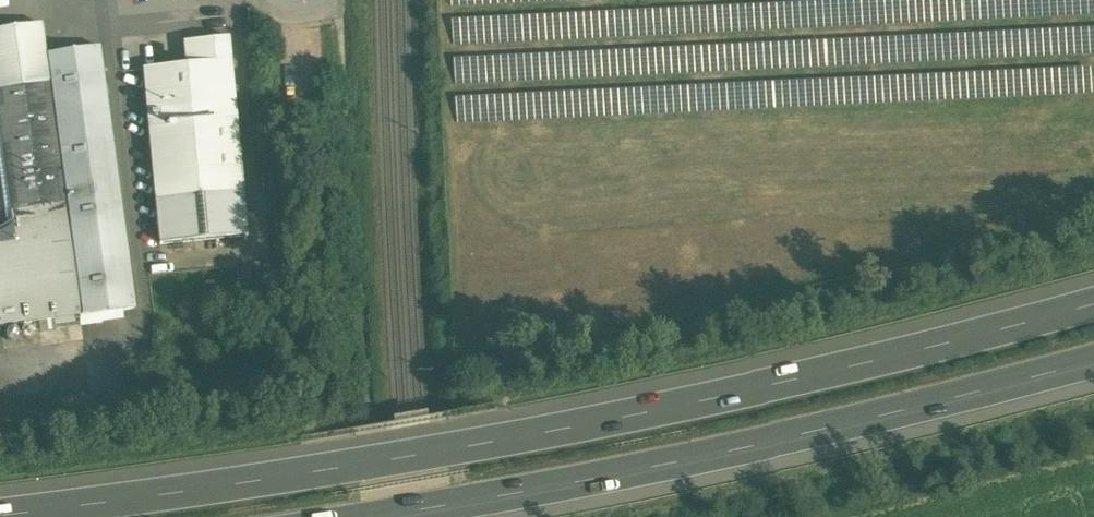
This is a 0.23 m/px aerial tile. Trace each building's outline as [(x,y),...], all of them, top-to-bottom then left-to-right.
[(0,30),(0,89),(49,83),(46,55),(42,24),(0,30)] [(186,65),(143,69),(155,200),(243,192),(229,38),(198,40),(200,64),(186,65)] [(198,40),(184,42),(186,65),(200,64),(198,40)] [(100,48),(46,55),(49,83),(66,205),(72,248),(81,317),(135,309),(100,48)] [(0,89),(0,135),(10,213),(66,205),(49,83),(0,89)] [(243,192),(155,200),(159,245),(247,236),(243,192)] [(10,213),(14,243),(0,245),(0,328),(81,317),(72,248),(66,205),(10,213)]
